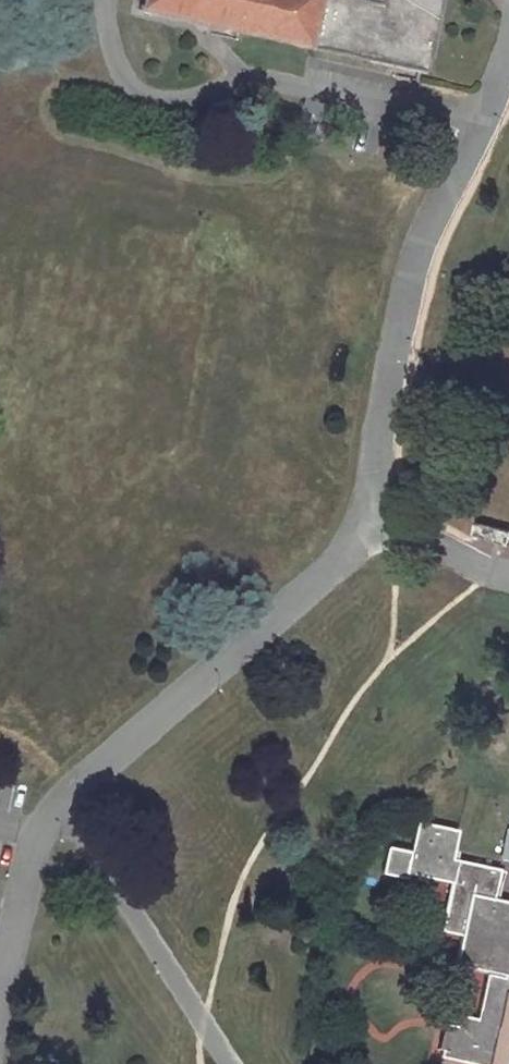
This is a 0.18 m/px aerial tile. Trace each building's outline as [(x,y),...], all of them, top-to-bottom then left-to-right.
[(425,72),(441,0),(378,0),(378,1),(371,0),(140,0),(138,9),(237,31),(425,72)] [(474,524),(471,538),(508,546),(508,532),(474,524)] [(491,900),(498,871),(449,860),(451,848),(455,833),(415,824),(409,854),(387,849),(381,875),(404,880),(405,874),(451,884),(440,932),(461,937),(457,953),(506,964),(503,978),(486,974),(475,1020),(459,1016),(457,1027),(447,1025),(439,1058),(466,1063),(508,1063),(508,904),(491,900)] [(507,832),(501,860),(508,861),(508,832),(507,832)] [(486,974),(503,978),(506,964),(457,953),(454,967),(486,974)]
